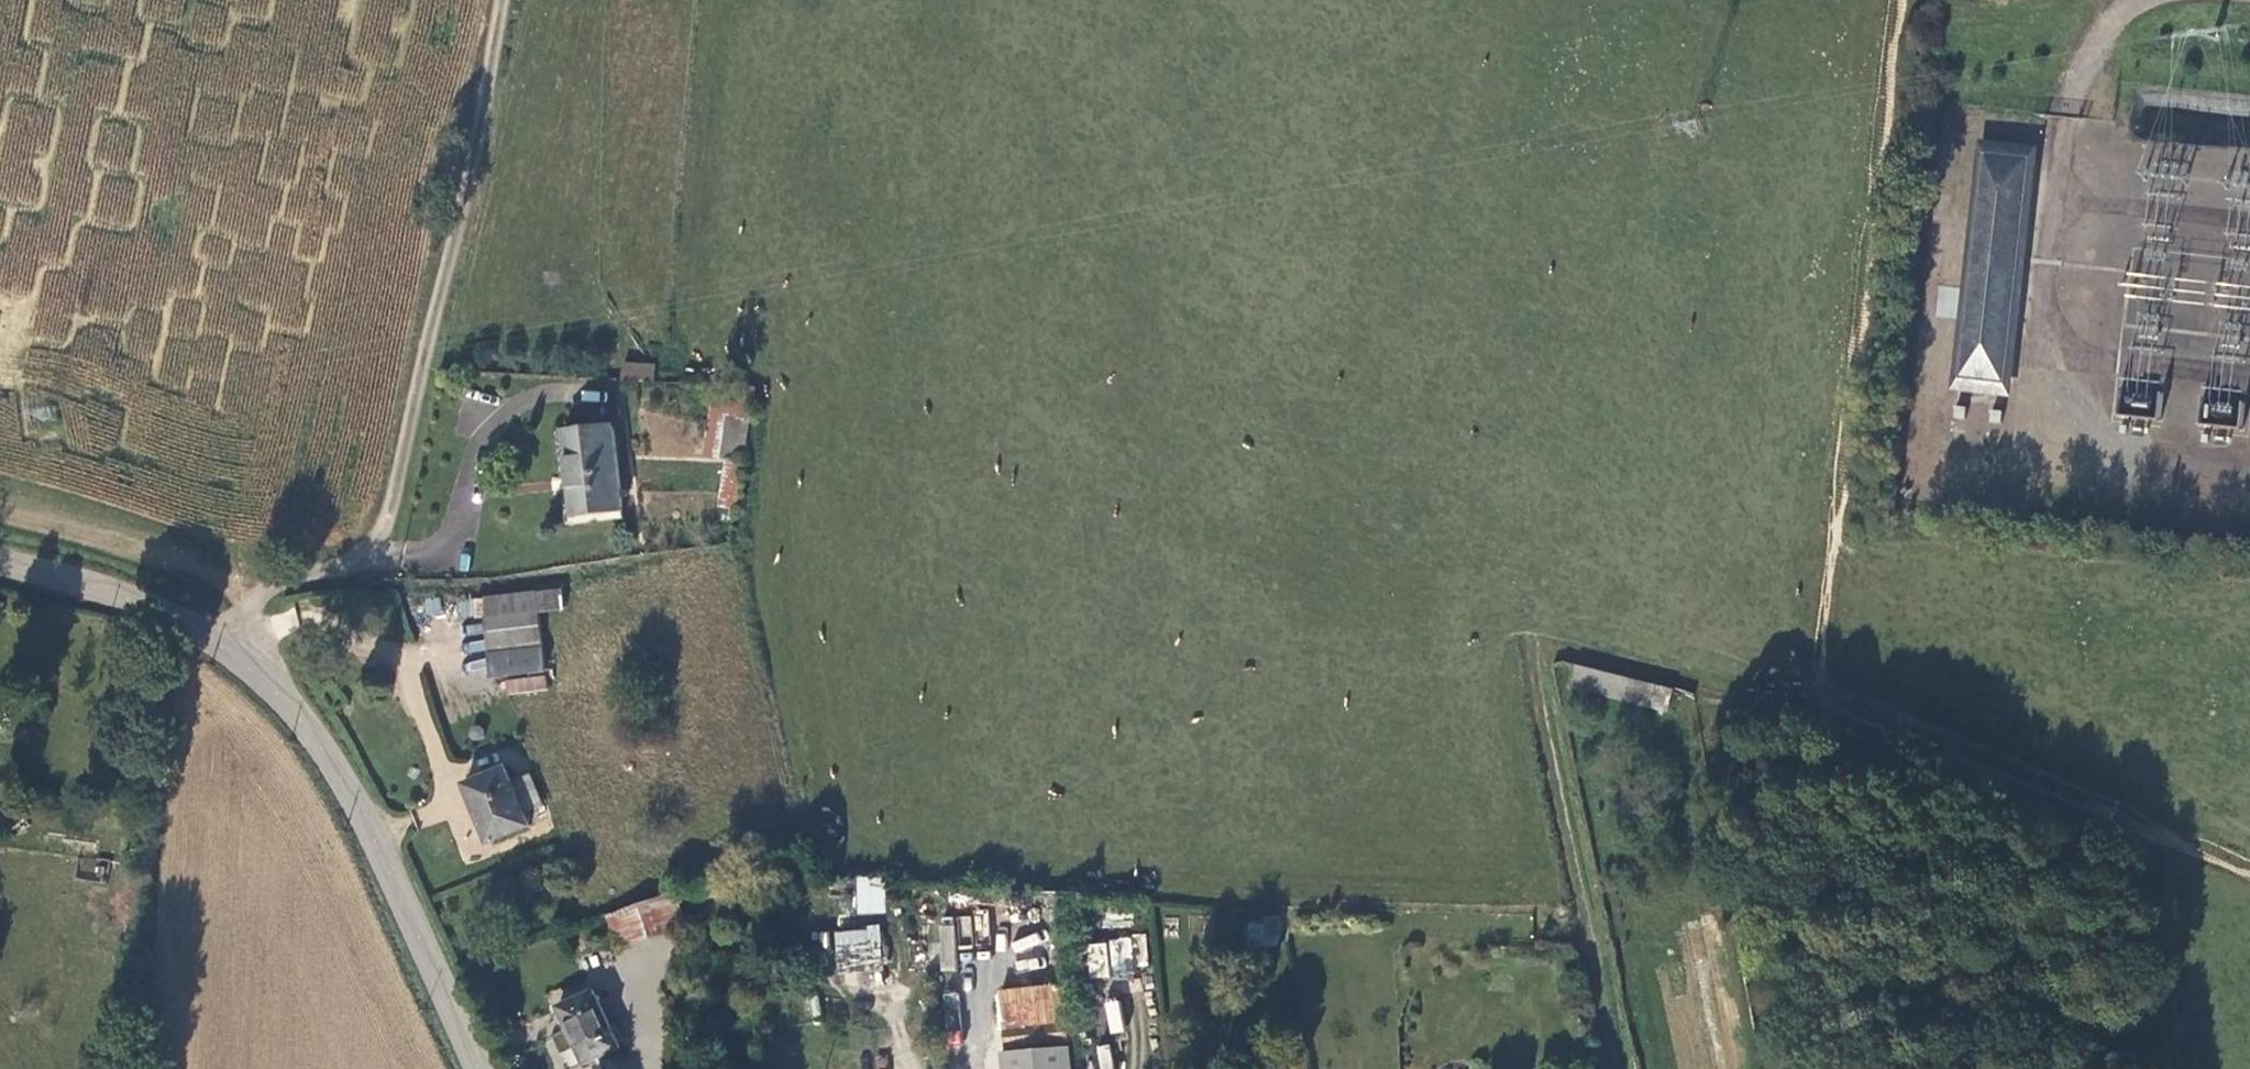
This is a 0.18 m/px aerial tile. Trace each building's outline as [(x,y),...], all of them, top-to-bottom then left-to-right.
[(2030,158),(1982,153),(1974,221),(2022,226),(2030,158)] [(2022,226),(1974,221),(1971,249),(2019,254),(2022,226)] [(2019,254),(1971,249),(1960,351),(2007,356),(2019,254)] [(1935,316),(1956,318),(1958,288),(1938,286),(1935,316)] [(1960,351),(1957,371),(2005,376),(2007,356),(1960,351)] [(654,364),(622,362),(621,379),(653,381),(654,364)] [(744,460),(749,416),(708,411),(703,456),(723,458),(744,460)] [(557,438),(565,527),(621,522),(613,432),(557,438)] [(744,460),(723,458),(717,506),(738,509),(744,460)] [(482,596),(490,679),(544,673),(538,613),(563,610),(561,588),(482,596)] [(267,617),(276,639),(301,629),(293,607),(267,617)] [(1673,688),(1574,664),(1568,687),(1667,711),(1673,688)] [(456,782),(483,847),(529,827),(523,812),(542,804),(529,773),(509,781),(502,764),(456,782)] [(81,858),(79,875),(103,879),(106,862),(81,858)] [(854,913),(884,914),(885,877),(855,876),(854,913)] [(603,915),(614,949),(686,926),(675,892),(603,915)] [(939,918),(939,971),(954,971),(954,918),(939,918)] [(880,927),(833,930),(835,968),(882,965),(880,927)] [(1037,932),(1011,941),(1015,954),(1041,944),(1037,932)] [(1088,975),(1146,974),(1146,938),(1087,939),(1088,975)] [(999,1031),(1058,1026),(1054,983),(994,988),(999,1031)] [(552,1006),(579,1065),(617,1047),(590,988),(552,1006)] [(1122,1032),(1119,999),(1105,1000),(1108,1033),(1122,1032)] [(1108,1043),(1094,1046),(1099,1068),(1114,1068),(1108,1043)] [(1000,1068),(1071,1068),(1069,1046),(999,1052),(1000,1068)]
